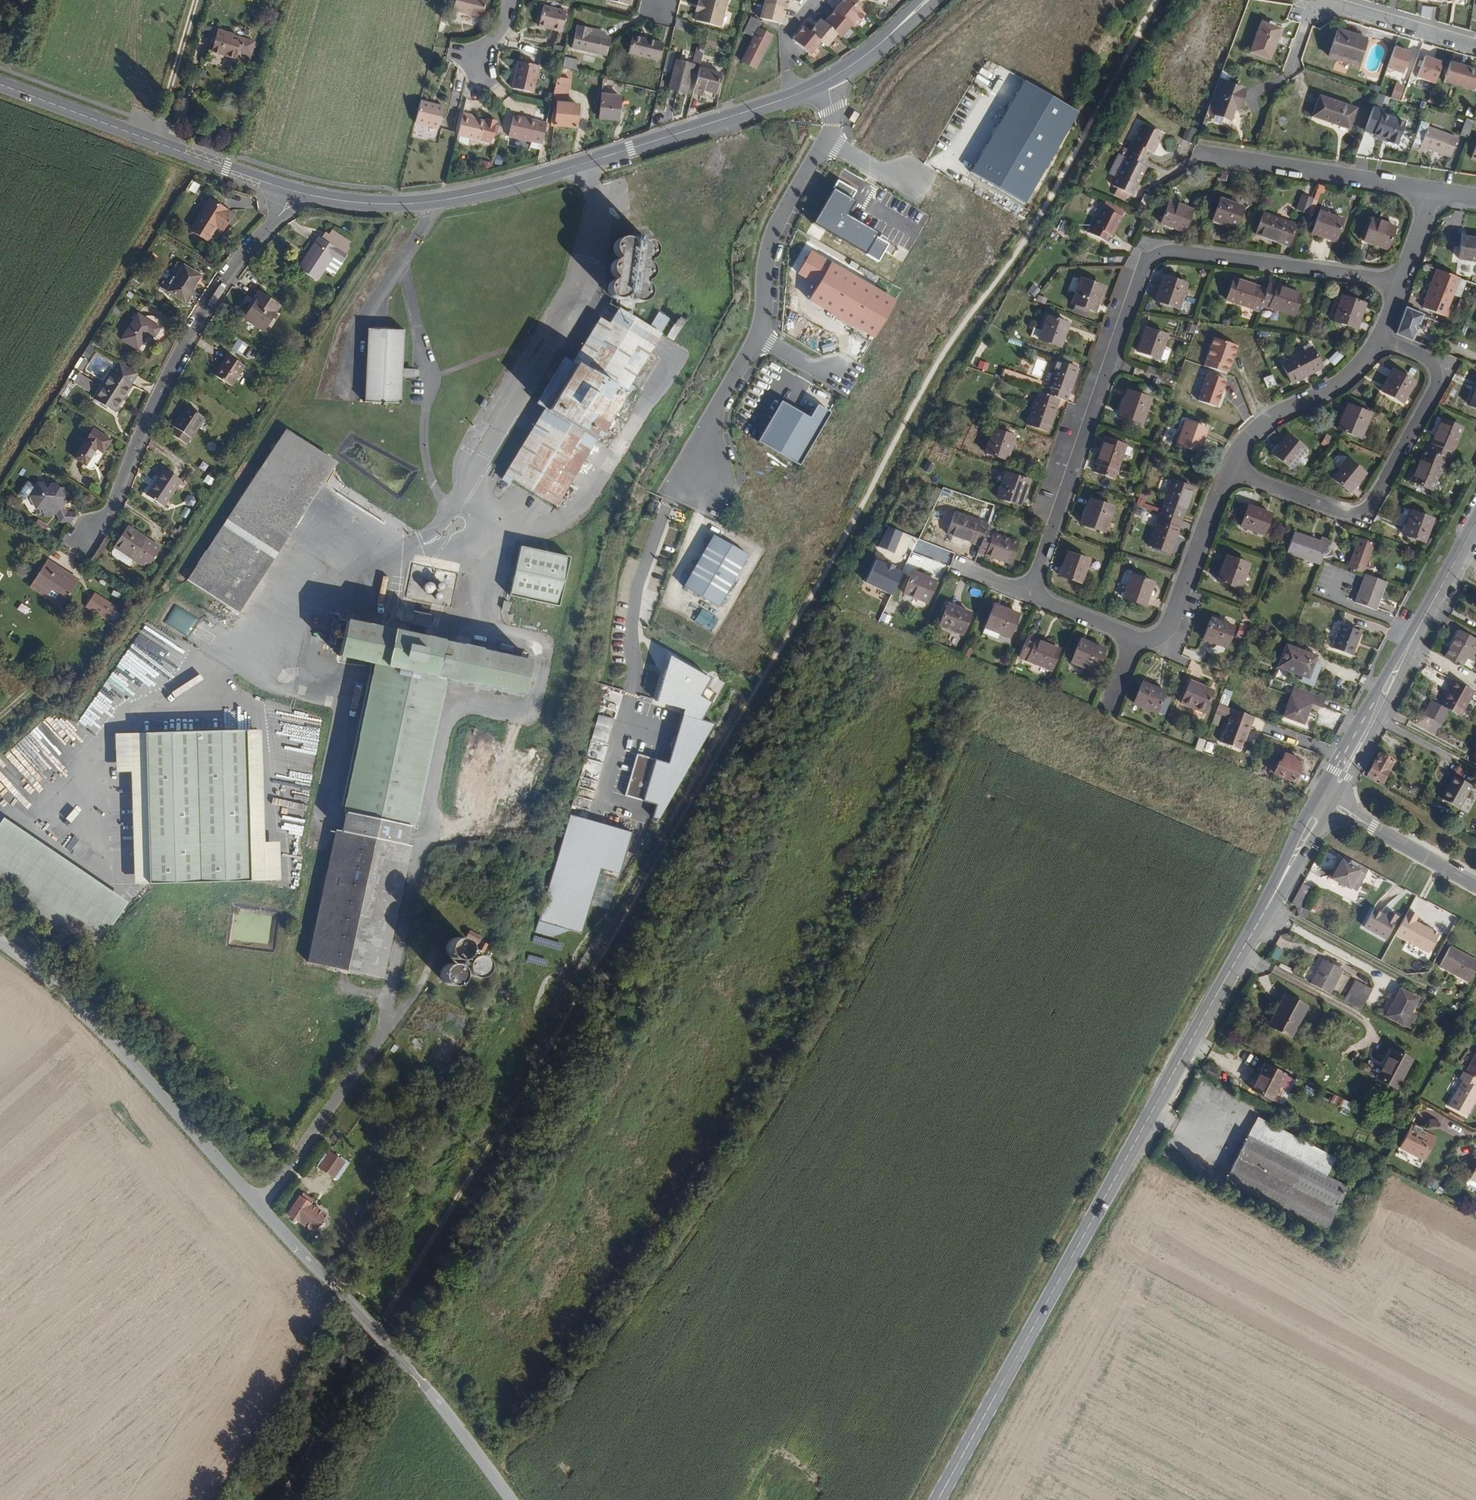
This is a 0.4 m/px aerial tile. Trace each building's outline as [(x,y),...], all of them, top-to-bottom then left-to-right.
[(485,0),(455,0),(452,10),(481,18),(485,0)] [(700,3),(695,22),(721,29),(729,1),(728,1),(728,0),(701,0),(700,3)] [(789,0),(765,0),(760,18),(783,25),(789,0)] [(827,47),(838,35),(841,39),(852,26),(855,28),(866,16),(865,15),(861,12),(848,1),(847,0),(843,6),(840,4),(824,23),(820,20),(809,32),(804,27),(793,40),(810,55),(822,42),(827,47)] [(863,0),(849,0),(848,1),(861,12),(865,15),(868,11),(864,8),(869,2),(863,0)] [(1436,7),(1423,6),(1422,16),(1434,21),(1436,7)] [(561,34),(565,13),(543,8),(538,29),(561,34)] [(772,37),(759,29),(762,22),(752,17),(744,32),(753,38),(742,61),(755,68),(772,37)] [(1271,60),(1281,31),(1261,24),(1251,53),(1271,60)] [(591,28),(576,25),(574,30),(575,31),(571,48),(606,56),(610,37),(606,36),(590,32),(591,28)] [(202,26),(200,34),(215,38),(217,31),(202,26)] [(252,56),(255,44),(231,37),(232,35),(217,30),(217,31),(215,38),(211,52),(233,59),(235,52),(252,56)] [(1357,66),(1365,40),(1338,31),(1329,56),(1357,66)] [(660,61),(664,45),(634,37),(630,54),(660,61)] [(1403,73),(1410,54),(1394,47),(1387,68),(1403,73)] [(698,50),(695,62),(700,64),(703,51),(698,50)] [(566,56),(563,66),(578,70),(581,60),(566,56)] [(1435,84),(1442,62),(1425,56),(1417,78),(1435,84)] [(685,95),(693,65),(675,61),(668,91),(685,95)] [(532,96),(538,68),(518,63),(512,91),(532,96)] [(1475,78),(1475,70),(1449,63),(1444,82),(1473,90),(1475,78)] [(716,94),(721,74),(699,68),(693,94),(702,96),(703,90),(716,94)] [(1073,109),(1011,75),(962,166),(1024,199),(1073,109)] [(556,104),(568,105),(570,78),(558,77),(554,93),(552,103),(556,104)] [(1239,110),(1246,91),(1225,83),(1214,115),(1231,121),(1235,109),(1239,110)] [(1404,87),(1397,85),(1392,98),(1399,101),(1404,87)] [(618,119),(620,96),(605,94),(601,94),(599,117),(618,119)] [(1349,128),(1355,109),(1318,96),(1311,117),(1330,123),(1331,122),(1349,128)] [(439,132),(445,109),(420,102),(416,117),(414,126),(439,132)] [(576,129),(578,105),(556,104),(556,112),(553,112),(552,126),(576,129)] [(1384,110),(1375,106),(1365,131),(1373,135),(1373,137),(1387,142),(1388,141),(1398,145),(1406,121),(1383,112),(1384,110)] [(470,117),(462,115),(457,138),(480,144),(490,146),(496,124),(484,121),(483,124),(476,122),(476,120),(470,119),(470,117)] [(531,144),(536,123),(512,118),(507,138),(531,144)] [(1474,122),(1466,119),(1460,136),(1467,139),(1474,122)] [(1421,122),(1412,147),(1419,150),(1427,126),(1427,125),(1421,122)] [(1163,135),(1143,125),(1133,143),(1132,143),(1128,151),(1145,160),(1149,153),(1153,155),(1163,135)] [(1457,137),(1427,126),(1419,150),(1427,153),(1428,150),(1450,158),(1457,137)] [(1145,160),(1128,151),(1125,157),(1124,158),(1125,159),(1121,168),(1117,176),(1111,187),(1116,189),(1126,194),(1132,197),(1146,169),(1142,166),(1145,160)] [(1112,174),(1117,176),(1121,168),(1116,166),(1112,174)] [(1218,177),(1216,183),(1222,186),(1224,179),(1218,177)] [(236,188),(237,186),(228,181),(226,185),(236,189),(236,188)] [(1126,194),(1116,189),(1112,197),(1123,201),(1126,194)] [(853,202),(832,190),(812,224),(864,253),(876,233),(845,216),(853,202)] [(220,222),(230,228),(238,213),(212,198),(209,204),(210,205),(196,228),(211,237),(220,222)] [(1305,218),(1310,203),(1300,199),(1294,214),(1305,218)] [(1114,228),(1123,211),(1104,201),(1091,228),(1090,227),(1087,234),(1103,242),(1107,235),(1111,226),(1114,228)] [(1181,231),(1189,210),(1165,201),(1157,222),(1181,231)] [(1234,230),(1241,209),(1218,201),(1211,222),(1234,230)] [(1332,241),(1340,221),(1318,213),(1310,233),(1332,241)] [(1285,246),(1293,225),(1261,214),(1253,234),(1285,246)] [(1384,251),(1392,228),(1368,220),(1361,242),(1384,251)] [(1069,225),(1065,232),(1072,235),(1076,228),(1069,225)] [(321,258),(336,267),(349,246),(324,231),(305,263),(314,269),(321,258)] [(1461,235),(1458,258),(1475,261),(1475,237),(1461,235)] [(641,243),(643,242),(645,242),(645,239),(630,238),(630,240),(632,241),(634,243),(636,245),(638,247),(639,245),(641,243)] [(653,271),(653,269),(651,266),(649,264),(647,263),(648,263),(650,263),(652,261),(654,260),(655,258),(657,255),(657,253),(656,250),(655,247),(654,246),(652,244),(651,243),(649,243),(647,242),(645,242),(643,242),(641,243),(639,245),(638,247),(636,245),(634,243),(632,241),(630,240),(628,240),(625,240),(623,240),(621,241),(619,242),(617,244),(617,246),(616,248),(616,250),(616,252),(616,254),(617,256),(619,258),(621,259),(620,260),(618,261),(616,262),(614,264),(613,267),(613,269),(613,271),(613,273),(614,275),(616,278),(619,279),(616,280),(614,282),(612,283),(610,286),(610,289),(610,291),(611,294),(612,296),(613,298),(615,299),(617,299),(619,300),(621,300),(624,299),(626,298),(630,294),(633,298),(634,301),(636,303),(638,303),(640,303),(642,303),(644,302),(646,300),(647,299),(648,297),(649,296),(650,294),(650,292),(649,290),(649,288),(647,285),(645,284),(647,283),(648,282),(650,281),(651,279),(652,278),(653,275),(654,274),(653,271)] [(897,300),(811,250),(797,274),(817,286),(808,301),(874,339),(897,300)] [(169,290),(186,300),(201,275),(184,265),(169,290)] [(1434,287),(1441,271),(1438,269),(1431,286),(1434,287)] [(1202,270),(1197,273),(1201,279),(1206,276),(1202,270)] [(1446,309),(1458,277),(1441,271),(1434,287),(1431,286),(1426,302),(1427,302),(1424,309),(1446,318),(1449,310),(1446,309)] [(1175,310),(1184,285),(1161,277),(1153,302),(1175,310)] [(1291,317),(1298,295),(1265,284),(1263,290),(1230,279),(1223,301),(1256,312),(1258,306),(1291,317)] [(1093,314),(1102,290),(1079,281),(1070,306),(1073,306),(1087,312),(1093,314)] [(1034,284),(1028,292),(1035,296),(1041,289),(1034,284)] [(247,321),(264,331),(280,304),(264,294),(247,321)] [(633,298),(630,294),(626,298),(624,299),(621,300),(621,304),(636,306),(636,303),(634,301),(633,298)] [(1038,297),(1036,303),(1043,306),(1045,300),(1038,297)] [(1354,329),(1361,304),(1338,297),(1330,321),(1354,329)] [(639,371),(670,321),(660,314),(651,328),(611,304),(575,362),(547,408),(507,473),(558,505),(633,380),(634,379),(635,377),(637,373),(639,371)] [(1084,319),(1087,312),(1073,306),(1070,314),(1084,319)] [(1412,340),(1422,315),(1405,308),(1396,333),(1412,340)] [(149,332),(155,336),(160,326),(137,313),(122,339),(139,349),(149,332)] [(672,341),(683,324),(682,323),(683,321),(679,318),(677,321),(676,321),(666,337),(672,341)] [(1058,348),(1066,325),(1044,318),(1036,341),(1058,348)] [(1440,322),(1433,320),(1429,329),(1431,332),(1436,335),(1439,328),(1438,327),(1440,322)] [(1449,326),(1440,322),(1438,327),(1439,328),(1447,331),(1449,326)] [(1160,350),(1165,337),(1144,329),(1136,352),(1157,360),(1160,350)] [(1260,331),(1250,330),(1254,339),(1260,331)] [(369,331),(367,404),(403,405),(403,379),(404,371),(405,332),(369,331)] [(73,342),(80,345),(85,336),(79,332),(73,342)] [(1238,345),(1214,337),(1204,365),(1227,373),(1229,366),(1231,366),(1238,345)] [(1320,367),(1309,347),(1279,365),(1290,383),(1320,367)] [(1160,350),(1157,360),(1161,361),(1165,360),(1167,352),(1160,350)] [(1328,361),(1334,368),(1342,362),(1343,360),(1336,353),(1328,361)] [(547,408),(575,362),(566,357),(557,373),(551,382),(539,402),(547,408)] [(218,379),(233,388),(246,367),(231,358),(218,379)] [(1040,380),(1046,364),(1036,360),(1030,376),(1040,380)] [(988,363),(980,361),(978,367),(986,370),(988,363)] [(95,402),(113,413),(137,373),(119,362),(95,402)] [(1055,363),(1043,395),(1036,392),(1025,425),(1045,433),(1057,400),(1064,402),(1076,370),(1055,363)] [(551,382),(557,373),(551,370),(546,379),(551,382)] [(1400,403),(1411,381),(1391,371),(1379,392),(1400,403)] [(1226,380),(1208,373),(1199,400),(1217,406),(1226,380)] [(1467,406),(1475,410),(1475,388),(1467,406)] [(1139,425),(1148,400),(1125,392),(1116,417),(1139,425)] [(485,410),(489,403),(484,400),(480,407),(485,410)] [(809,417),(780,401),(758,440),(798,463),(827,410),(816,404),(809,417)] [(168,431),(191,445),(208,417),(185,404),(168,431)] [(1358,439),(1369,415),(1347,406),(1337,430),(1358,439)] [(1447,460),(1461,429),(1440,420),(1426,451),(1445,459),(1447,460)] [(1196,453),(1204,431),(1183,423),(1174,445),(1196,453)] [(96,446),(104,450),(111,438),(93,427),(76,456),(87,462),(96,446)] [(285,430),(186,585),(228,612),(315,478),(289,464),(304,441),(285,430)] [(1004,460),(1012,437),(990,430),(982,453),(1004,460)] [(1331,436),(1325,433),(1320,443),(1326,446),(1331,436)] [(1287,436),(1272,455),(1289,469),(1290,468),(1294,472),(1299,466),(1295,462),(1304,450),(1287,436)] [(1112,480),(1124,447),(1102,439),(1091,472),(1112,480)] [(315,478),(328,457),(304,441),(289,464),(315,478)] [(1431,491),(1445,459),(1426,451),(1424,450),(1410,481),(1431,491)] [(1348,493),(1364,474),(1346,460),(1331,479),(1348,493)] [(145,494),(166,507),(182,479),(161,466),(145,494)] [(1017,507),(1026,482),(1018,479),(1020,473),(1005,468),(994,499),(1017,507)] [(510,483),(514,477),(507,473),(504,479),(510,483)] [(1180,520),(1191,488),(1170,481),(1158,513),(1180,520)] [(65,500),(63,497),(66,493),(63,487),(58,487),(57,484),(51,483),(49,487),(46,487),(44,483),(37,483),(30,494),(36,506),(40,507),(45,515),(51,517),(55,511),(68,528),(75,516),(78,515),(73,509),(68,510),(63,504),(65,500)] [(1100,531),(1109,507),(1086,499),(1078,523),(1100,531)] [(1264,538),(1271,516),(1247,508),(1240,529),(1264,538)] [(950,521),(953,513),(945,510),(942,518),(950,521)] [(1425,542),(1434,520),(1412,511),(1404,534),(1425,542)] [(984,531),(986,525),(953,513),(946,535),(979,547),(984,531)] [(1167,553),(1180,520),(1158,513),(1146,545),(1167,553)] [(115,547),(149,568),(162,547),(128,525),(115,547)] [(888,526),(879,546),(893,551),(901,532),(888,526)] [(1327,544),(1328,541),(1319,537),(1318,540),(1294,530),(1286,552),(1319,564),(1321,559),(1327,544)] [(1010,564),(1017,543),(989,533),(984,531),(979,547),(977,552),(1010,564)] [(747,554),(710,534),(681,587),(718,607),(747,554)] [(1362,563),(1367,551),(1364,550),(1368,539),(1357,535),(1345,567),(1364,573),(1365,574),(1368,565),(1362,563)] [(570,557),(521,546),(510,595),(560,606),(570,557)] [(1333,560),(1333,557),(1331,553),(1329,552),(1325,551),(1321,559),(1324,560),(1331,563),(1333,560)] [(1078,582),(1086,559),(1065,552),(1056,574),(1078,582)] [(1240,589),(1249,567),(1225,557),(1216,581),(1240,589)] [(65,597),(78,576),(48,558),(35,580),(65,597)] [(885,563),(877,559),(866,582),(892,594),(903,572),(895,568),(896,566),(886,561),(885,563)] [(926,602),(934,581),(910,571),(902,592),(926,602)] [(1373,610),(1384,581),(1365,574),(1364,573),(1363,576),(1353,602),(1373,610)] [(1142,606),(1150,583),(1129,575),(1120,598),(1142,606)] [(110,621),(119,608),(95,594),(87,607),(110,621)] [(961,633),(969,613),(945,604),(937,624),(961,633)] [(1016,614),(991,604),(983,626),(984,627),(982,632),(996,638),(998,632),(1008,636),(1016,614)] [(1227,648),(1234,627),(1212,618),(1204,639),(1227,648)] [(1271,624),(1264,621),(1261,628),(1268,631),(1271,624)] [(442,679),(521,696),(529,659),(345,622),(337,658),(373,665),(343,812),(347,812),(343,831),(338,830),(310,962),(388,978),(419,828),(412,827),(442,679)] [(413,624),(411,633),(426,635),(427,627),(413,624)] [(1240,627),(1237,635),(1243,636),(1245,630),(1245,629),(1240,627)] [(1355,660),(1365,636),(1349,630),(1339,654),(1355,660)] [(1475,658),(1475,641),(1459,631),(1444,658),(1462,667),(1463,665),(1466,659),(1473,663),(1475,658)] [(1048,669),(1056,649),(1024,636),(1016,657),(1048,669)] [(1091,672),(1100,650),(1075,640),(1066,662),(1091,672)] [(1312,666),(1315,657),(1285,646),(1277,667),(1304,678),(1309,665),(1312,666)] [(705,678),(665,655),(652,701),(679,709),(678,715),(695,720),(706,702),(694,697),(705,678)] [(1473,663),(1466,659),(1463,665),(1471,669),(1474,664),(1473,663)] [(1229,676),(1221,672),(1218,678),(1227,682),(1229,676)] [(1161,696),(1163,691),(1141,681),(1132,702),(1155,711),(1161,696)] [(1203,711),(1212,690),(1189,681),(1180,702),(1203,711)] [(1462,714),(1473,693),(1452,682),(1448,689),(1450,690),(1443,703),(1462,714)] [(1325,699),(1295,688),(1284,716),(1304,725),(1311,705),(1321,709),(1325,699)] [(1232,693),(1224,689),(1219,704),(1227,707),(1232,693)] [(1443,703),(1450,690),(1448,689),(1441,702),(1443,703)] [(1162,713),(1167,699),(1161,696),(1155,711),(1162,713)] [(1440,725),(1448,711),(1441,707),(1439,706),(1431,702),(1423,716),(1440,725)] [(1462,714),(1443,703),(1441,707),(1448,711),(1460,718),(1462,714)] [(1215,713),(1230,719),(1220,743),(1240,750),(1252,717),(1227,707),(1219,704),(1215,713)] [(607,743),(615,718),(599,714),(592,739),(607,743)] [(709,724),(695,720),(678,715),(665,763),(634,754),(622,795),(654,804),(651,817),(656,819),(709,724)] [(1214,717),(1209,731),(1217,734),(1222,720),(1214,717)] [(253,883),(247,734),(145,738),(151,887),(253,883)] [(267,844),(262,734),(247,734),(253,883),(283,882),(281,844),(267,844)] [(151,887),(145,738),(117,739),(116,739),(118,777),(133,776),(138,888),(151,887)] [(1199,739),(1195,750),(1201,753),(1205,741),(1199,739)] [(604,759),(607,744),(593,740),(589,755),(604,759)] [(1272,748),(1268,757),(1273,759),(1277,750),(1272,748)] [(1296,772),(1300,762),(1283,755),(1280,762),(1278,761),(1272,774),(1293,782),(1297,772),(1296,772)] [(1382,783),(1392,762),(1378,755),(1367,775),(1382,783)] [(1382,783),(1367,775),(1365,778),(1380,786),(1382,783)] [(1457,807),(1470,785),(1453,775),(1449,783),(1450,784),(1441,798),(1457,807)] [(628,832),(567,815),(538,921),(582,933),(598,868),(618,873),(628,832)] [(6,823),(0,832),(0,834),(124,916),(131,906),(6,823)] [(0,834),(0,894),(96,958),(124,916),(0,834)] [(1340,862),(1337,860),(1328,877),(1331,879),(1348,888),(1356,892),(1365,875),(1357,871),(1356,870),(1340,862)] [(1309,888),(1302,884),(1291,904),(1295,906),(1298,916),(1304,919),(1307,912),(1298,907),(1309,888)] [(1386,916),(1373,909),(1362,929),(1384,941),(1397,918),(1388,913),(1386,916)] [(1415,917),(1404,912),(1392,937),(1427,954),(1436,934),(1429,931),(1427,932),(1423,930),(1423,928),(1412,923),(1415,917)] [(479,978),(491,959),(453,936),(444,951),(452,956),(439,977),(456,987),(466,970),(479,978)] [(1444,946),(1436,965),(1467,980),(1475,962),(1444,946)] [(1327,961),(1324,965),(1335,971),(1337,967),(1327,961)] [(1328,997),(1340,974),(1321,963),(1309,986),(1328,997)] [(1274,964),(1273,967),(1288,975),(1290,973),(1274,964)] [(1339,1003),(1344,1005),(1348,997),(1352,999),(1358,987),(1351,983),(1339,1003)] [(1356,1012),(1367,992),(1358,987),(1352,999),(1348,997),(1344,1005),(1356,1012)] [(1402,1030),(1416,1003),(1397,992),(1382,1020),(1402,1030)] [(1285,1039),(1302,1007),(1282,996),(1265,1028),(1285,1039)] [(1394,1088),(1412,1055),(1389,1043),(1372,1076),(1394,1088)] [(1463,1076),(1475,1083),(1475,1052),(1463,1076)] [(1272,1098),(1286,1072),(1263,1060),(1249,1085),(1272,1098)] [(1286,1072),(1272,1098),(1277,1100),(1291,1075),(1286,1072)] [(1475,1099),(1475,1093),(1475,1092),(1475,1083),(1463,1076),(1444,1109),(1464,1121),(1475,1099)] [(1197,1092),(1199,1094),(1203,1086),(1210,1090),(1212,1086),(1203,1081),(1197,1092)] [(1350,1092),(1342,1089),(1336,1098),(1345,1103),(1350,1092)] [(1318,1092),(1314,1100),(1329,1108),(1333,1100),(1318,1092)] [(1251,1143),(1261,1125),(1251,1119),(1241,1138),(1251,1143)] [(1318,1177),(1328,1159),(1261,1125),(1251,1143),(1241,1138),(1218,1181),(1317,1231),(1339,1187),(1318,1177)] [(1423,1165),(1436,1141),(1412,1128),(1399,1152),(1423,1165)] [(328,1150),(317,1166),(333,1178),(345,1162),(328,1150)] [(1426,1183),(1423,1189),(1432,1194),(1435,1187),(1426,1183)] [(1322,1234),(1345,1190),(1339,1187),(1317,1231),(1322,1234)] [(299,1223),(312,1207),(311,1206),(314,1201),(305,1195),(301,1200),(300,1199),(288,1215),(299,1223)]
